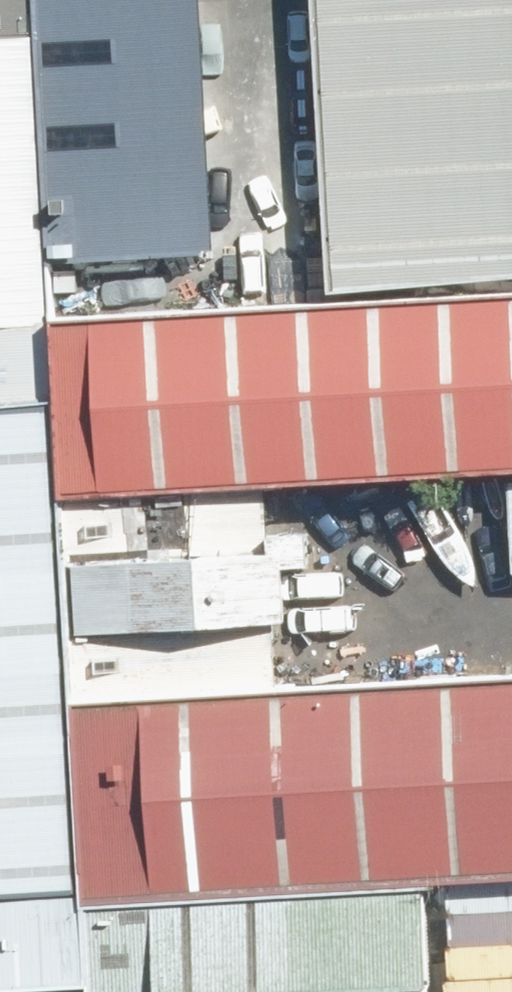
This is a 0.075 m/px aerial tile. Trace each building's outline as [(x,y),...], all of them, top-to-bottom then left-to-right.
[(28,32),(25,0),(0,0),(0,34),(28,32)] [(54,268),(215,256),(196,0),(34,0),(54,268)] [(321,300),(511,286),(511,0),(299,0),(321,300)] [(54,381),(49,324),(28,32),(0,34),(0,385),(54,381)] [(49,324),(54,381),(62,507),(266,494),(511,478),(511,295),(49,324)] [(86,876),(74,700),(62,507),(54,381),(0,385),(0,882),(86,876)] [(266,494),(62,507),(74,700),(278,687),(266,494)] [(74,700),(86,876),(87,905),(427,883),(511,878),(511,672),(278,687),(74,700)] [(86,876),(0,882),(0,989),(92,982),(87,905),(86,876)] [(87,905),(92,982),(93,991),(316,991),(434,985),(427,883),(87,905)] [(446,891),(452,991),(511,991),(511,887),(446,891)]
